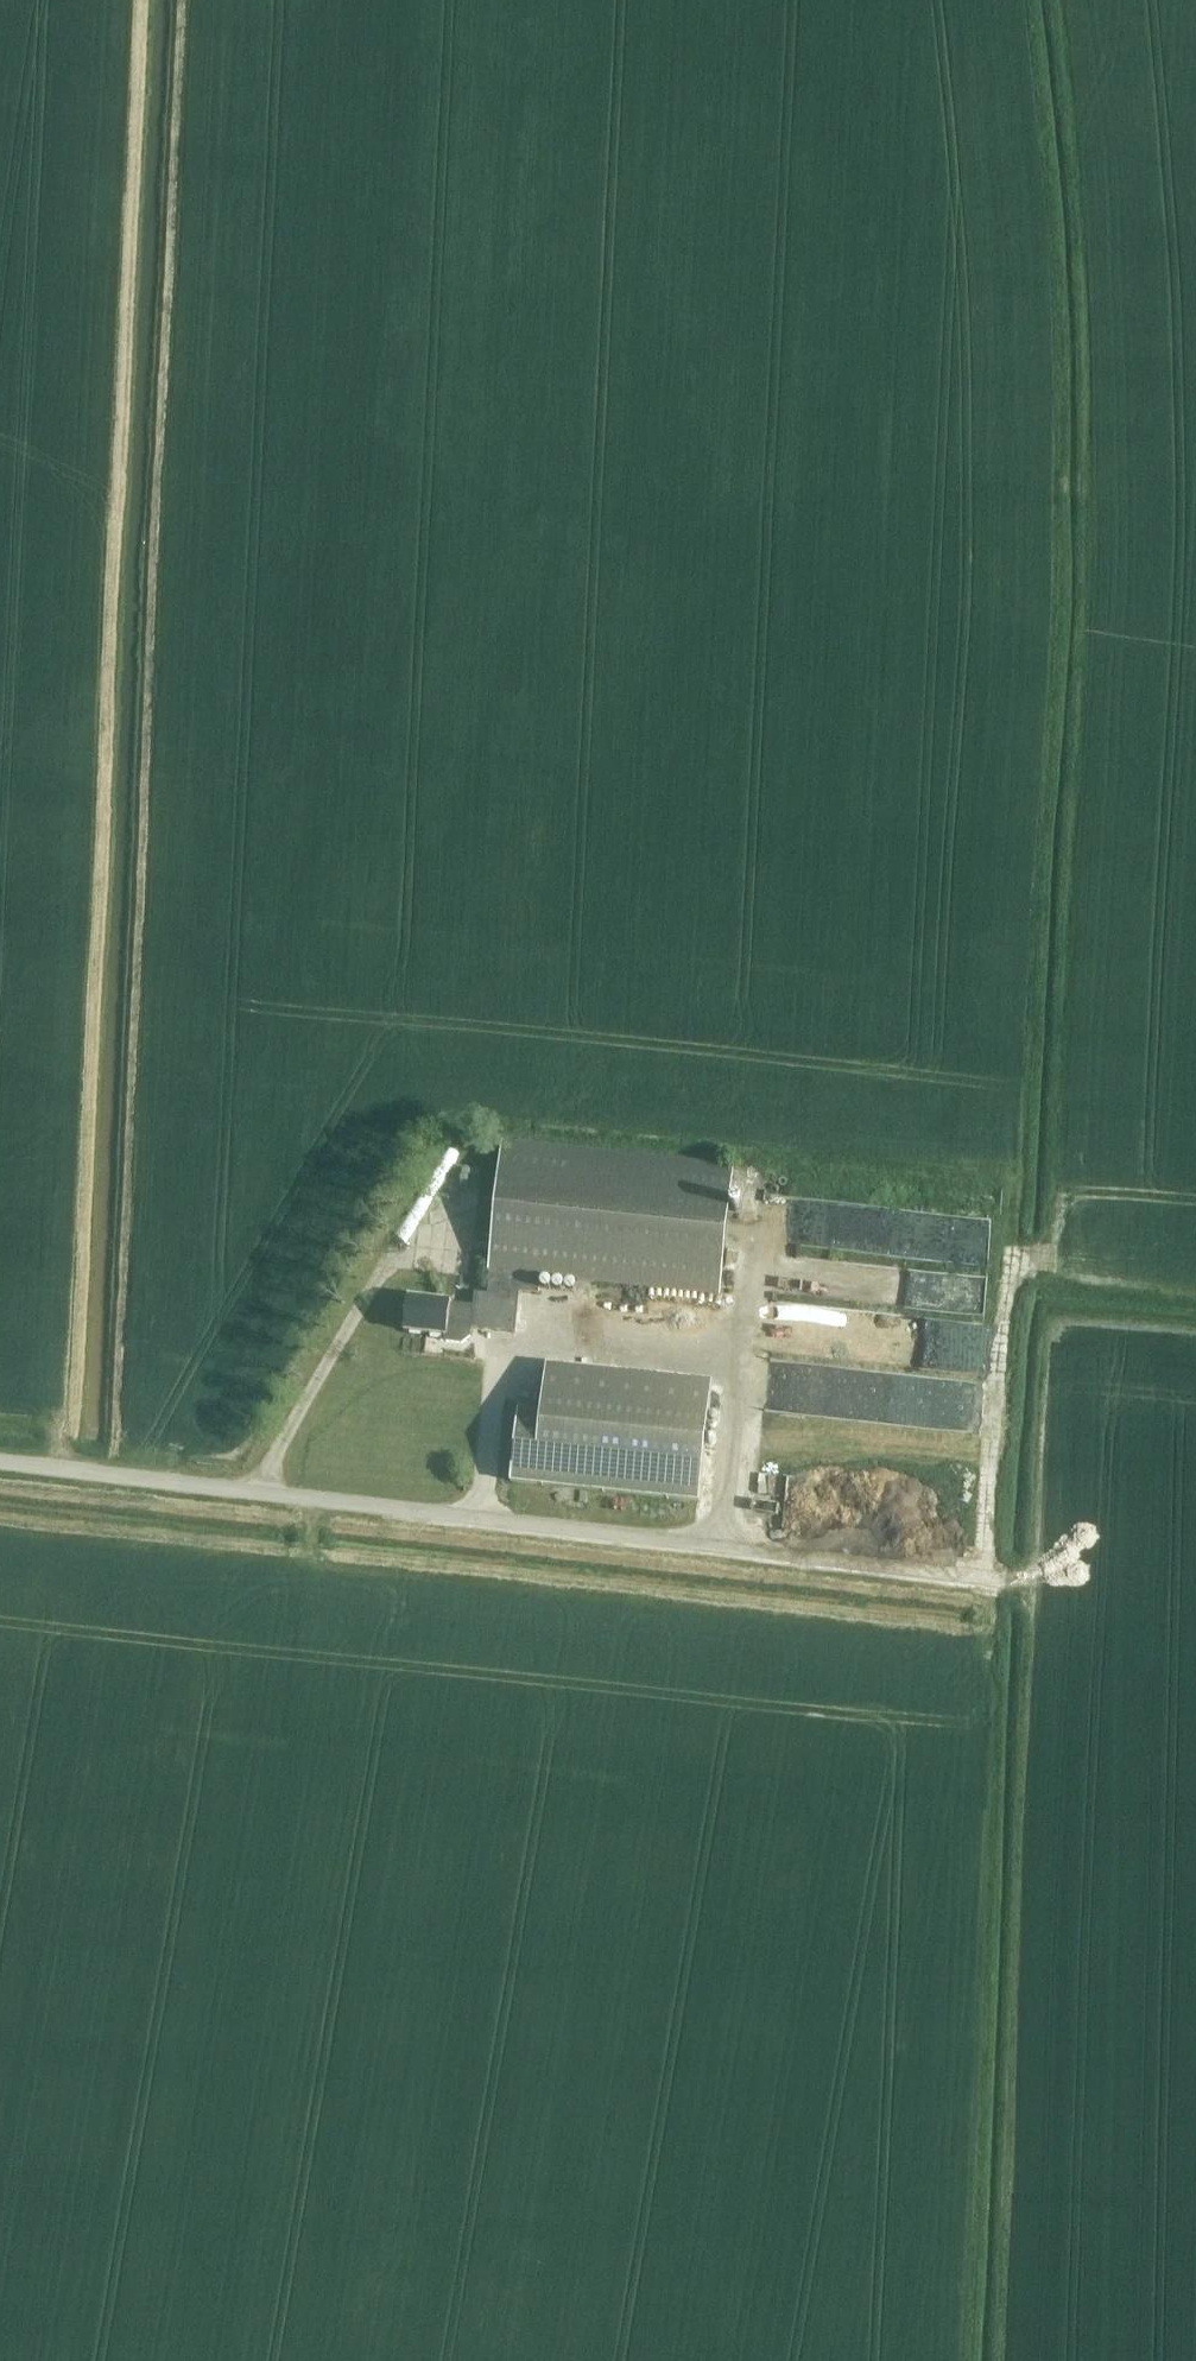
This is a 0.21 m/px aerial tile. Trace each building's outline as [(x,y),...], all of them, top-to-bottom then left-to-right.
[(542,1274),(721,1293),(734,1169),(503,1145),(489,1268),(491,1269),(488,1293),(475,1292),(474,1306),(451,1303),(452,1302),(409,1297),(405,1331),(447,1336),(446,1341),(462,1343),(471,1336),(472,1328),(516,1333),(520,1292),(539,1294),(542,1274)] [(600,1298),(601,1284),(579,1282),(578,1296),(600,1298)] [(511,1481),(700,1501),(713,1383),(547,1365),(542,1413),(519,1410),(511,1481)] [(951,1395),(953,1424),(983,1422),(980,1378),(931,1380),(932,1396),(951,1395)]
